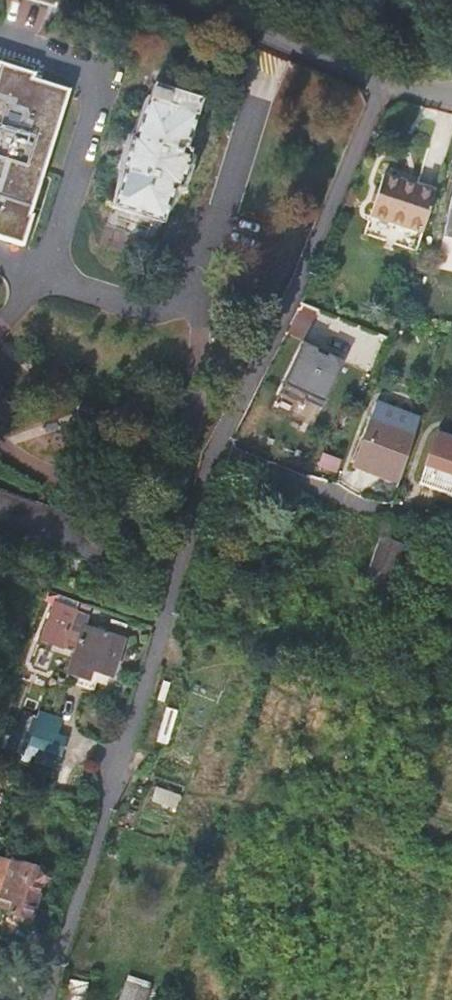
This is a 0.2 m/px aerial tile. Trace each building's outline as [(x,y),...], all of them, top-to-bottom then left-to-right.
[(22,244),(31,215),(29,214),(69,89),(32,77),(33,72),(0,62),(0,237),(22,244)] [(163,222),(175,187),(177,188),(176,189),(179,190),(180,188),(186,190),(196,156),(186,153),(203,99),(155,84),(150,98),(147,97),(135,136),(133,136),(122,170),(124,170),(112,207),(163,222)] [(428,209),(433,191),(380,175),(367,215),(420,233),(428,209)] [(305,340),(282,394),(322,412),(345,358),(305,340)] [(352,468),(395,483),(414,430),(372,413),(352,468)] [(419,482),(451,495),(451,441),(435,435),(419,482)] [(0,490),(0,529),(96,563),(109,528),(0,490)] [(373,534),(361,581),(374,585),(386,537),(373,534)] [(74,609),(77,600),(57,593),(53,601),(68,607),(74,609)] [(71,619),(74,609),(68,607),(53,601),(39,639),(61,647),(71,619)] [(86,613),(74,609),(71,619),(61,647),(72,651),(64,671),(88,679),(91,669),(111,676),(123,638),(82,624),(86,613)] [(171,744),(180,709),(167,706),(158,741),(171,744)] [(21,756),(24,747),(35,718),(21,713),(7,751),(21,756)] [(19,762),(54,776),(59,762),(24,747),(21,756),(19,762)] [(156,786),(152,803),(178,809),(182,793),(156,786)] [(0,898),(0,908),(9,911),(10,915),(28,920),(40,881),(43,881),(45,880),(48,879),(50,875),(50,872),(49,868),(47,866),(44,865),(41,865),(39,866),(36,868),(12,860),(0,898)] [(126,984),(121,999),(145,999),(148,993),(126,984)]
